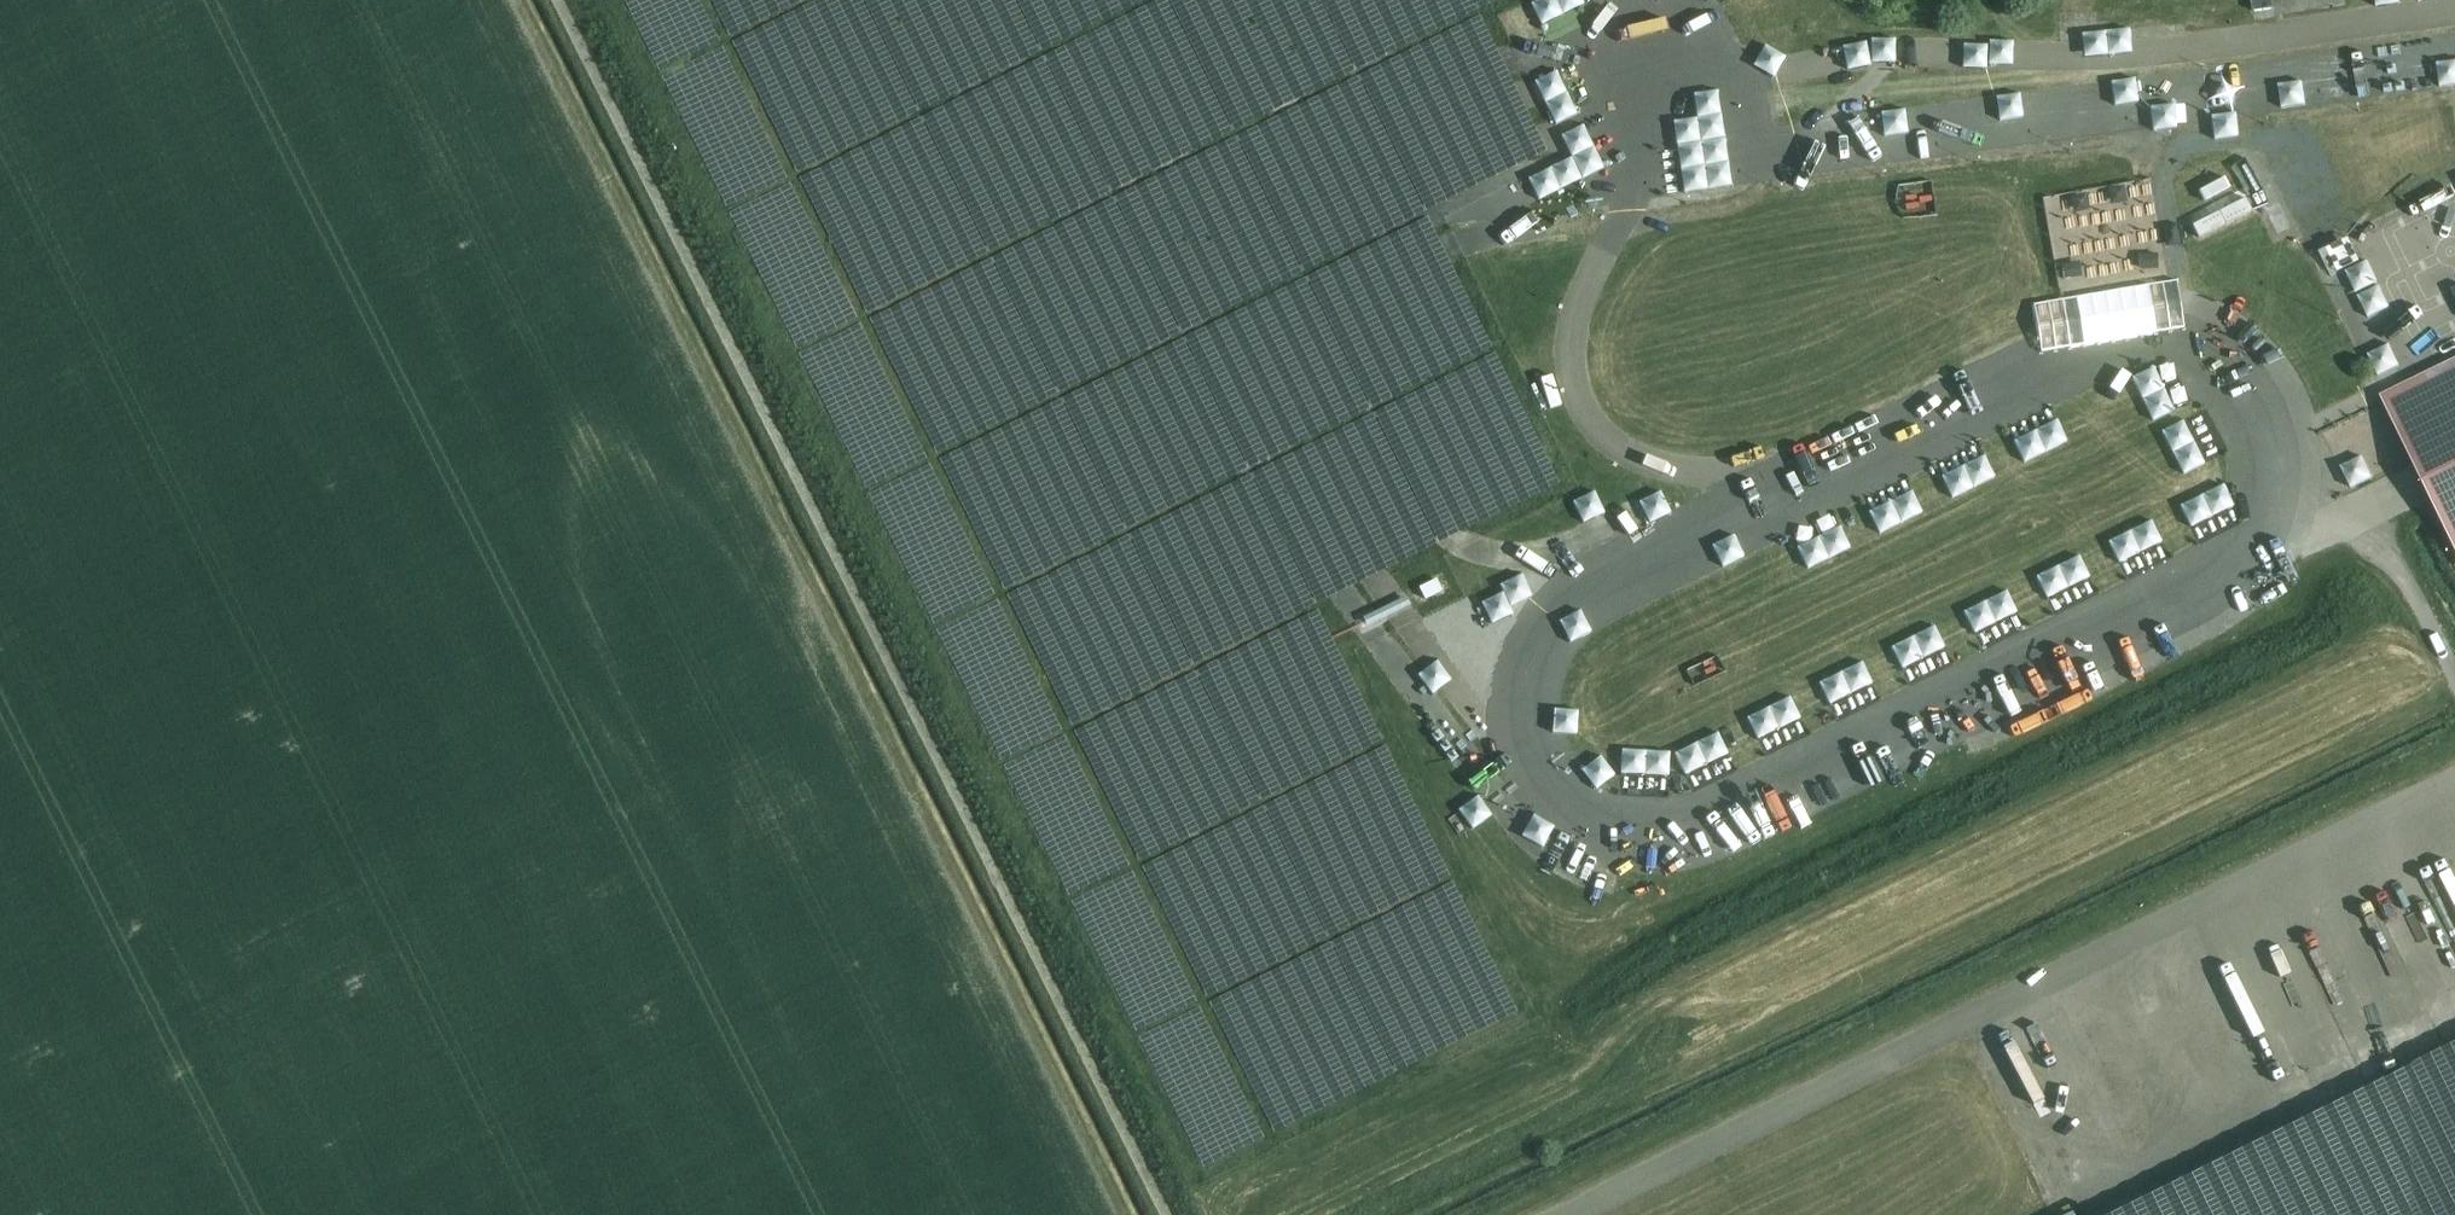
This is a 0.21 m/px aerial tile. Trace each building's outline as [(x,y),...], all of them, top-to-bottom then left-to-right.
[(2454,551),(2454,366),(2382,402),(2454,551)] [(2119,686),(2147,678),(2143,665),(2115,674),(2119,686)] [(2099,684),(2070,696),(2074,707),(2104,694),(2099,684)] [(1706,821),(1729,871),(1844,819),(1832,791),(1869,775),(1859,753),(1706,821)] [(1140,1035),(1203,1165),(1263,1136),(1200,1006),(1140,1035)] [(2102,1214),(2454,1214),(2454,1040),(2102,1214)]
